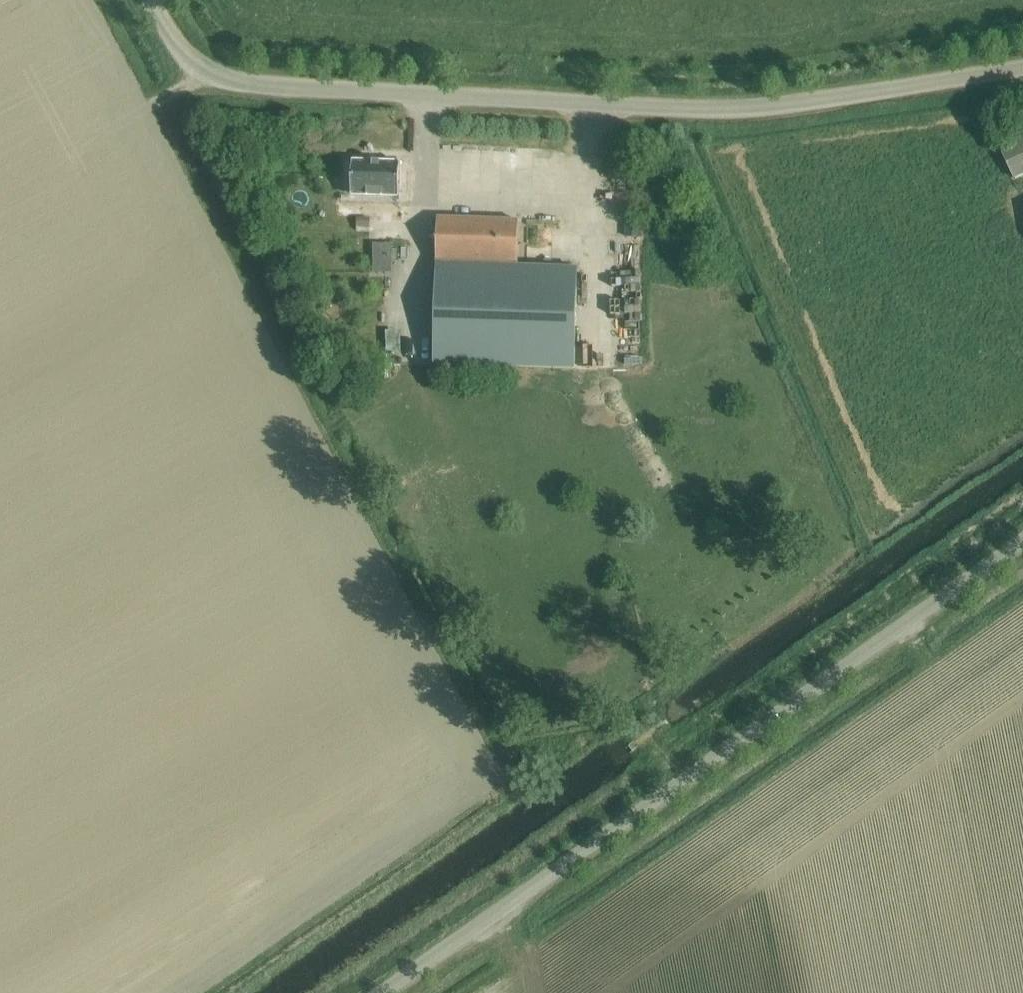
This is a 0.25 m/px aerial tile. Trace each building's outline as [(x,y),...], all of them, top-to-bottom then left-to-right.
[(1014,182),(1022,178),(1022,142),(1001,153),(1014,182)] [(395,190),(397,156),(349,154),(347,187),(395,190)] [(358,218),(358,227),(370,228),(371,219),(358,218)] [(516,268),(518,223),(439,219),(431,362),(570,369),(575,271),(516,268)] [(627,224),(626,234),(636,234),(637,224),(627,224)] [(393,245),(375,245),(375,263),(393,263),(393,245)]
